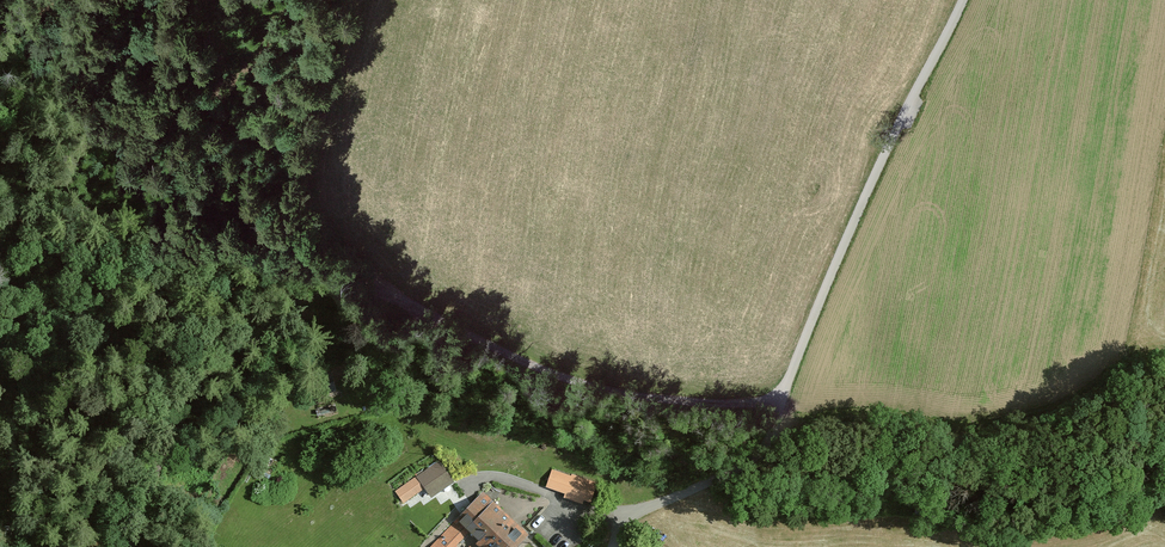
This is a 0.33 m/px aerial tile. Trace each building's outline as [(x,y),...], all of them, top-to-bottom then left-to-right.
[(396,491),(404,502),(424,487),(431,497),(453,481),(439,461),(396,491)] [(552,469),(547,487),(591,501),(597,483),(552,469)] [(432,546),(454,546),(470,531),(487,546),(512,546),(526,533),(485,493),(432,546)]
